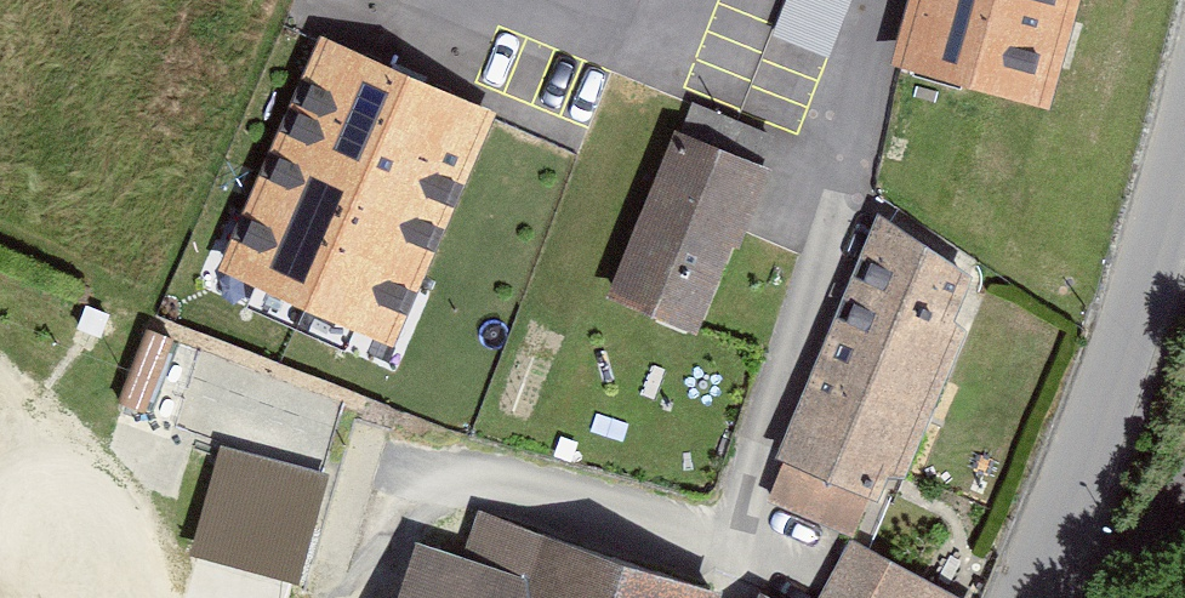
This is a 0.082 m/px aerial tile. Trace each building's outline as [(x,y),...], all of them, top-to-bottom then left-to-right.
[(771,39),(828,60),(851,0),(786,0),(771,39)] [(894,70),(1046,112),(1077,0),(913,0),(894,70)] [(215,271),(390,350),(498,114),(322,34),(215,271)] [(760,176),(674,145),(619,296),(704,327),(760,176)] [(880,218),(775,462),(878,505),(886,481),(904,482),(980,295),(880,218)] [(219,448),(189,554),(296,585),(327,479),(219,448)] [(478,519),(463,564),(415,548),(398,597),(711,597),(478,519)] [(851,551),(827,597),(942,597),(851,551)]
